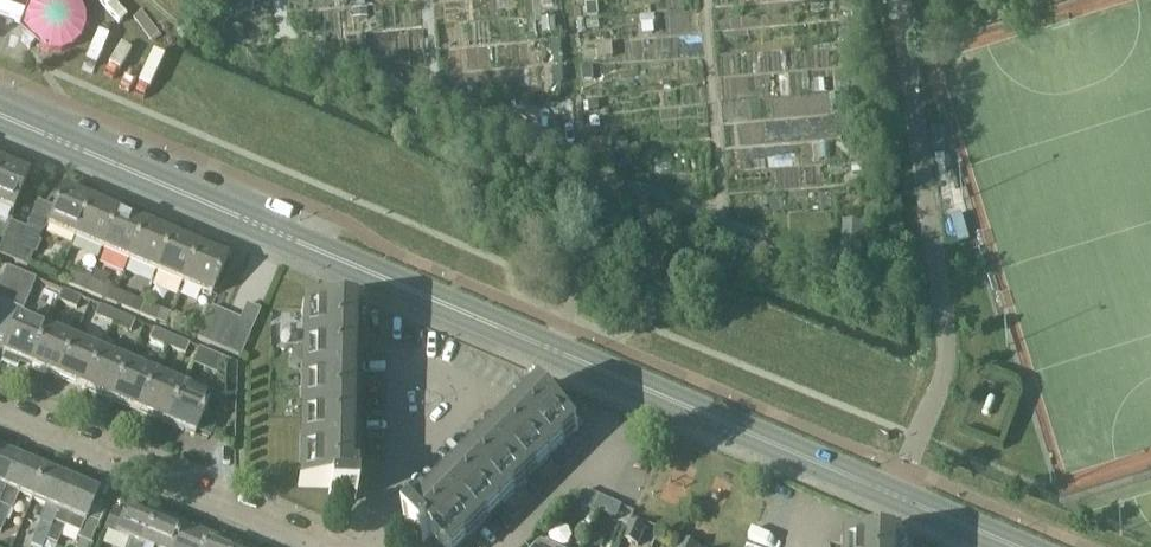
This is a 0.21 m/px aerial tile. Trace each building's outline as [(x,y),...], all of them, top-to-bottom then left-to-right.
[(0,164),(0,206),(13,211),(29,175),(0,163),(0,164)] [(75,238),(91,201),(64,190),(48,226),(75,238)] [(102,249),(118,213),(91,201),(75,238),(102,249)] [(129,261),(145,224),(118,213),(102,249),(129,261)] [(861,271),(864,222),(843,221),(840,270),(861,271)] [(13,261),(26,229),(12,222),(0,250),(0,255),(13,261)] [(156,272),(172,236),(145,224),(129,261),(156,272)] [(26,229),(13,261),(27,267),(40,235),(26,229)] [(183,284),(198,247),(172,236),(156,272),(183,284)] [(228,260),(198,247),(183,284),(212,296),(228,260)] [(22,273),(8,267),(0,284),(0,301),(8,305),(22,273)] [(22,273),(8,305),(23,311),(36,279),(22,273)] [(84,292),(89,280),(71,273),(66,284),(84,292)] [(116,291),(89,280),(84,292),(111,303),(116,291)] [(76,309),(81,298),(63,290),(58,302),(76,309)] [(116,291),(111,303),(138,315),(143,303),(116,291)] [(143,303),(138,315),(166,326),(171,314),(143,303)] [(242,320),(229,352),(241,357),(261,310),(248,305),(242,320)] [(95,317),(113,324),(118,313),(99,306),(95,317)] [(212,307),(199,339),(213,345),(227,313),(212,307)] [(329,492),(329,501),(356,501),(356,466),(350,466),(353,315),(360,316),(360,313),(302,312),(302,314),(305,314),(301,489),(298,489),(298,491),(329,492)] [(135,321),(118,313),(113,324),(131,332),(135,321)] [(227,313),(213,345),(229,352),(242,320),(227,313)] [(18,368),(21,361),(31,365),(47,329),(19,317),(3,353),(5,354),(2,362),(18,368)] [(59,377),(74,340),(47,329),(31,365),(59,377)] [(149,340),(168,348),(172,337),(154,329),(149,340)] [(190,344),(172,337),(168,348),(185,355),(190,344)] [(101,352),(74,340),(59,377),(86,388),(101,352)] [(113,400),(129,363),(101,352),(86,388),(113,400)] [(237,394),(237,365),(222,358),(221,395),(237,394)] [(156,375),(129,363),(113,400),(141,411),(156,375)] [(141,411),(168,423),(183,387),(156,375),(141,411)] [(211,398),(183,387),(168,423),(195,434),(211,398)] [(406,523),(424,542),(431,535),(442,546),(459,546),(576,431),(578,432),(579,431),(539,390),(537,392),(542,396),(435,503),(431,498),(406,523)] [(8,489),(21,459),(0,450),(0,508),(8,489)] [(33,499),(45,469),(21,459),(8,489),(0,508),(0,532),(1,533),(10,511),(11,511),(19,493),(33,499)] [(46,541),(59,510),(72,480),(45,469),(33,499),(47,505),(39,523),(40,523),(31,545),(35,546),(43,546),(46,541)] [(57,545),(65,527),(80,533),(78,539),(90,544),(99,524),(87,519),(99,492),(72,480),(59,510),(46,541),(57,545)] [(605,514),(610,502),(609,501),(599,497),(593,509),(605,514)] [(616,520),(622,507),(610,502),(605,514),(616,520)] [(130,541),(127,546),(144,546),(157,516),(130,505),(125,516),(114,511),(106,530),(117,535),(130,541)] [(183,527),(157,516),(144,546),(174,546),(183,527)] [(631,523),(624,540),(638,546),(645,529),(632,523),(631,523)] [(174,546),(204,546),(208,538),(183,527),(174,546)] [(236,544),(220,537),(218,542),(208,538),(204,546),(235,546),(236,544)]
